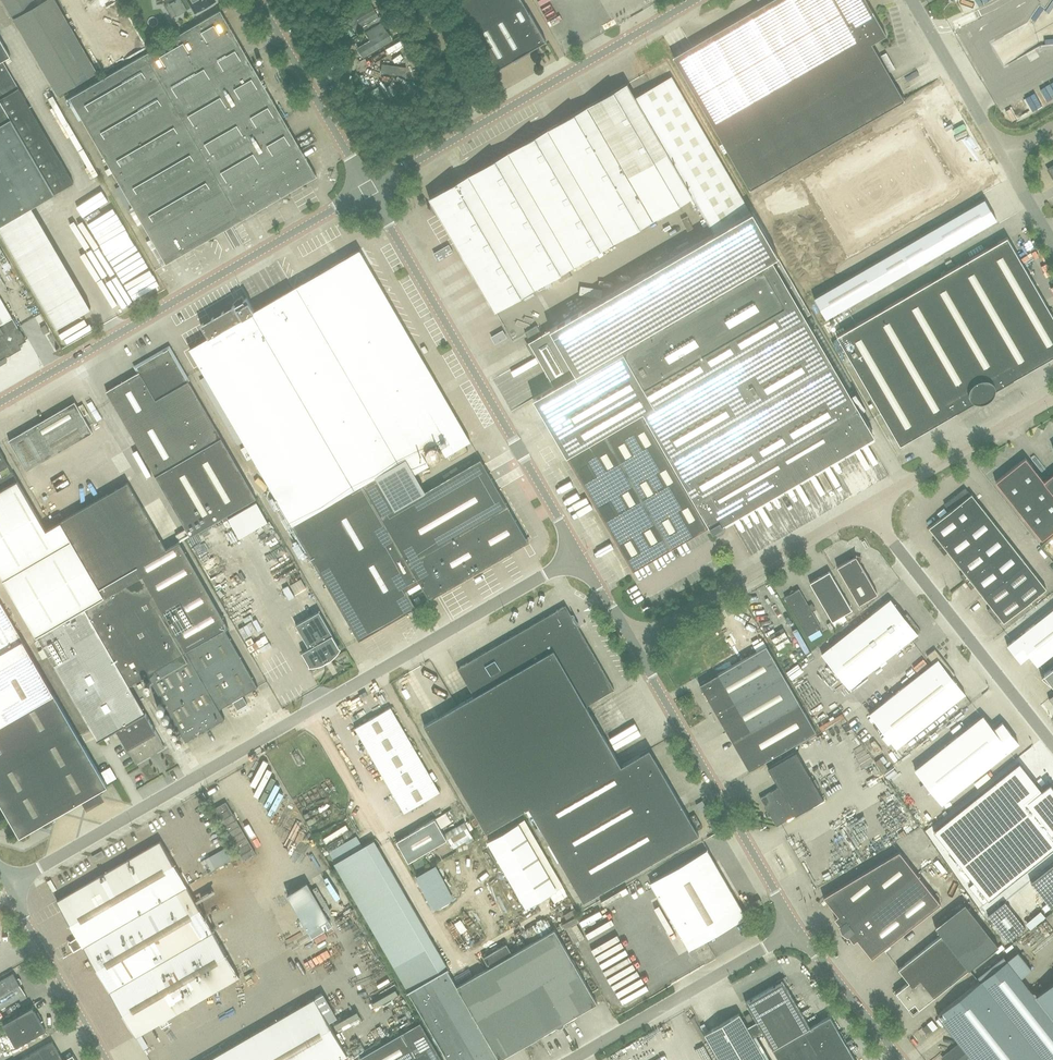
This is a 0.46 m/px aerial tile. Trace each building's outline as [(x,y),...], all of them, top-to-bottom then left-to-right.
[(35,0),(2,0),(13,18),(58,95),(97,71),(56,0),(44,0),(37,4),(35,0)] [(164,5),(172,19),(192,7),(195,12),(215,1),(214,0),(173,0),(164,5)] [(388,10),(389,9),(392,15),(397,13),(398,12),(391,0),(382,0),(388,10)] [(522,0),(461,0),(458,1),(489,54),(498,69),(513,60),(514,61),(531,51),(531,50),(547,41),(530,12),(529,12),(522,0)] [(692,45),(673,56),(750,190),(905,100),(872,43),(887,35),(867,0),(771,0),(692,45)] [(970,9),(991,0),(966,0),(970,9)] [(374,5),(357,14),(361,22),(379,13),(374,5)] [(394,15),(392,15),(389,9),(379,15),(387,27),(401,19),(397,13),(394,15)] [(317,176),(221,10),(145,54),(70,98),(167,264),(317,176)] [(389,30),(364,44),(370,53),(394,39),(389,30)] [(75,183),(3,60),(10,56),(0,38),(0,226),(75,183)] [(405,69),(414,65),(411,57),(401,61),(405,69)] [(535,401),(780,259),(779,256),(753,211),(752,212),(672,76),(636,97),(628,83),(430,198),(495,310),(693,196),(715,234),(543,334),(538,325),(526,332),(531,341),(529,342),(555,386),(534,398),(535,401)] [(914,84),(903,87),(905,93),(916,90),(914,84)] [(914,114),(802,179),(848,259),(960,193),(914,114)] [(900,248),(812,299),(824,319),(912,269),(997,219),(985,199),(900,248)] [(982,400),(984,398),(989,395),(991,395),(994,394),(995,392),(996,390),(1052,357),(1052,315),(1008,237),(837,336),(901,445),(977,402),(978,402),(981,402),(982,400)] [(455,244),(442,248),(448,264),(461,259),(455,244)] [(397,464),(403,473),(412,468),(415,473),(430,464),(421,450),(438,440),(446,455),(471,441),(360,250),(293,288),(396,464),(397,464)] [(723,523),(875,435),(873,431),(806,316),(812,313),(780,259),(535,401),(537,404),(537,403),(567,456),(634,570),(710,525),(713,531),(724,525),(723,523)] [(376,476),(396,464),(293,288),(254,311),(247,298),(239,302),(201,324),(208,337),(190,348),(207,378),(201,381),(210,398),(217,395),(292,525),(376,476)] [(8,360),(6,357),(21,348),(19,344),(26,340),(13,317),(0,325),(0,324),(0,365),(8,360)] [(190,536),(256,498),(222,438),(169,347),(136,366),(139,372),(107,391),(156,476),(190,536)] [(27,470),(93,432),(75,402),(9,440),(27,470)] [(85,608),(104,597),(99,588),(61,521),(46,530),(35,510),(0,450),(0,572),(37,636),(85,608)] [(1044,481),(1026,458),(996,482),(1042,540),(1052,531),(1052,474),(1044,481)] [(429,598),(443,591),(528,541),(508,507),(480,459),(396,509),(376,476),(292,525),(301,540),(359,639),(416,606),(406,590),(420,581),(429,598)] [(129,684),(148,673),(186,740),(225,718),(219,708),(258,686),(225,629),(229,627),(180,541),(166,549),(128,483),(61,521),(99,588),(137,566),(142,575),(104,597),(85,608),(129,684)] [(964,528),(986,511),(972,494),(971,494),(965,488),(945,504),(964,528)] [(240,538),(268,522),(257,503),(229,519),(240,538)] [(939,548),(964,528),(945,504),(950,511),(929,527),(937,538),(934,541),(939,548)] [(956,562),(978,545),(999,528),(986,511),(964,528),(939,548),(944,555),(948,552),(956,562)] [(991,562),(1013,545),(999,528),(978,545),(991,562)] [(179,541),(188,535),(185,529),(176,535),(179,541)] [(966,582),(991,562),(978,545),(956,562),(964,572),(961,575),(966,582)] [(985,599),(1028,565),(1013,545),(991,562),(966,582),(971,589),(975,586),(985,599)] [(859,604),(878,593),(860,562),(861,557),(851,555),(850,560),(837,567),(859,604)] [(1028,565),(985,599),(992,607),(987,610),(998,623),(1002,620),(1004,622),(1047,588),(1028,565)] [(836,628),(847,619),(844,615),(852,610),(830,571),(810,582),(836,628)] [(811,641),(823,634),(820,629),(822,628),(799,589),(785,597),(808,636),(808,635),(811,641)] [(822,653),(849,688),(921,631),(907,613),(904,616),(891,599),(822,653)] [(37,663),(29,650),(23,640),(0,600),(0,685),(37,663)] [(530,809),(579,780),(617,758),(586,705),(615,689),(566,605),(458,667),(474,696),(424,725),(486,832),(529,807),(530,809)] [(129,684),(85,608),(37,636),(97,740),(117,729),(136,764),(165,747),(157,732),(129,684)] [(1007,645),(1020,662),(1029,655),(1037,665),(1052,652),(1052,609),(1007,645)] [(336,654),(338,652),(341,648),(339,647),(332,635),(333,634),(319,611),(296,624),(309,647),(305,650),(302,652),(309,664),(309,666),(317,665),(320,665),(323,664),(325,663),(328,661),(330,660),(332,658),(334,656),(336,654)] [(778,650),(791,642),(784,631),(772,638),(778,650)] [(261,635),(252,639),(256,651),(266,648),(261,635)] [(750,770),(816,731),(767,646),(700,685),(750,770)] [(955,675),(935,649),(927,655),(933,663),(870,713),(897,748),(966,694),(952,677),(955,675)] [(64,711),(60,705),(37,663),(0,685),(0,748),(64,711)] [(1042,677),(1051,684),(1052,683),(1052,685),(1052,667),(1044,674),(1045,675),(1042,677)] [(243,696),(233,702),(238,710),(248,704),(243,696)] [(401,725),(391,707),(356,728),(366,745),(401,725)] [(0,748),(0,802),(20,836),(81,801),(87,810),(105,800),(99,790),(107,786),(64,711),(0,748)] [(915,770),(942,804),(1018,743),(1002,723),(994,729),(983,716),(915,770)] [(375,762),(411,742),(401,725),(366,745),(375,762)] [(375,762),(378,767),(385,779),(420,758),(411,742),(375,762)] [(584,902),(699,835),(650,749),(621,766),(617,758),(579,780),(530,809),(584,902)] [(796,815),(824,799),(797,752),(769,768),(779,787),(761,798),(768,811),(766,812),(768,816),(771,815),(777,826),(796,815)] [(423,802),(413,785),(430,775),(420,758),(385,779),(405,813),(423,802)] [(110,767),(101,772),(108,783),(117,778),(110,767)] [(423,802),(440,792),(430,775),(413,785),(423,802)] [(999,884),(1052,841),(1052,804),(1037,783),(986,825),(968,802),(931,832),(978,900),(999,884)] [(214,809),(244,860),(255,853),(226,803),(214,809)] [(409,862),(447,839),(435,818),(397,841),(409,862)] [(526,907),(564,886),(525,819),(519,823),(488,841),(526,907)] [(454,848),(473,837),(464,822),(446,833),(454,848)] [(84,946),(187,886),(161,840),(57,900),(78,937),(71,941),(69,941),(68,944),(70,944),(74,951),(84,946)] [(443,972),(369,844),(334,863),(409,991),(441,973),(443,972)] [(475,849),(445,866),(483,932),(513,915),(475,849)] [(690,949),(746,916),(707,849),(651,882),(690,949)] [(95,861),(105,855),(102,851),(92,856),(95,861)] [(863,875),(883,904),(920,878),(900,852),(863,875)] [(1052,906),(1052,864),(1031,881),(1051,907),(1052,906)] [(863,875),(826,898),(839,915),(835,919),(840,925),(839,926),(843,931),(883,904),(863,875)] [(883,904),(843,931),(848,937),(849,936),(854,942),(858,939),(871,957),(940,904),(920,878),(883,904)] [(329,919),(308,883),(288,894),(309,930),(329,919)] [(187,886),(84,946),(136,1036),(240,976),(187,886)] [(981,907),(990,902),(986,897),(978,902),(981,907)] [(1009,941),(1026,927),(1005,902),(989,916),(1009,941)] [(913,1014),(999,946),(965,904),(935,927),(942,935),(899,969),(909,982),(896,993),(913,1014)] [(1030,926),(1045,913),(1040,907),(1024,919),(1030,926)] [(513,953),(507,943),(483,957),(489,967),(453,988),(495,1059),(498,1059),(557,1026),(560,1027),(564,1025),(565,1022),(598,1002),(555,929),(513,953)] [(1007,960),(938,1015),(960,1043),(942,1057),(945,1059),(1052,1059),(1052,1018),(1007,960)] [(453,988),(443,972),(441,973),(409,991),(449,1059),(495,1059),(453,988)] [(17,979),(14,973),(0,981),(0,1008),(26,993),(20,984),(22,983),(22,982),(20,978),(19,978),(17,979)] [(784,980),(746,1002),(757,1020),(763,1031),(773,1049),(811,1027),(795,1000),(784,980)] [(1052,1008),(1052,984),(1041,993),(1052,1008)] [(1041,993),(1037,996),(1052,1016),(1052,1008),(1041,993)] [(348,1054),(315,998),(208,1059),(338,1059),(348,1054)] [(16,1046),(46,1030),(33,1007),(3,1023),(16,1046)] [(705,1033),(721,1059),(767,1059),(753,1036),(763,1031),(757,1020),(747,1026),(740,1013),(709,1031),(705,1033)] [(749,1023),(754,1020),(750,1013),(745,1016),(749,1023)] [(773,1049),(780,1059),(855,1059),(830,1016),(817,1024),(811,1027),(773,1049)] [(361,1058),(362,1059),(442,1059),(421,1023),(403,1033),(361,1058)] [(58,1043),(61,1051),(73,1045),(70,1038),(58,1043)] [(53,1041),(20,1059),(76,1059),(73,1055),(64,1059),(53,1041)]
